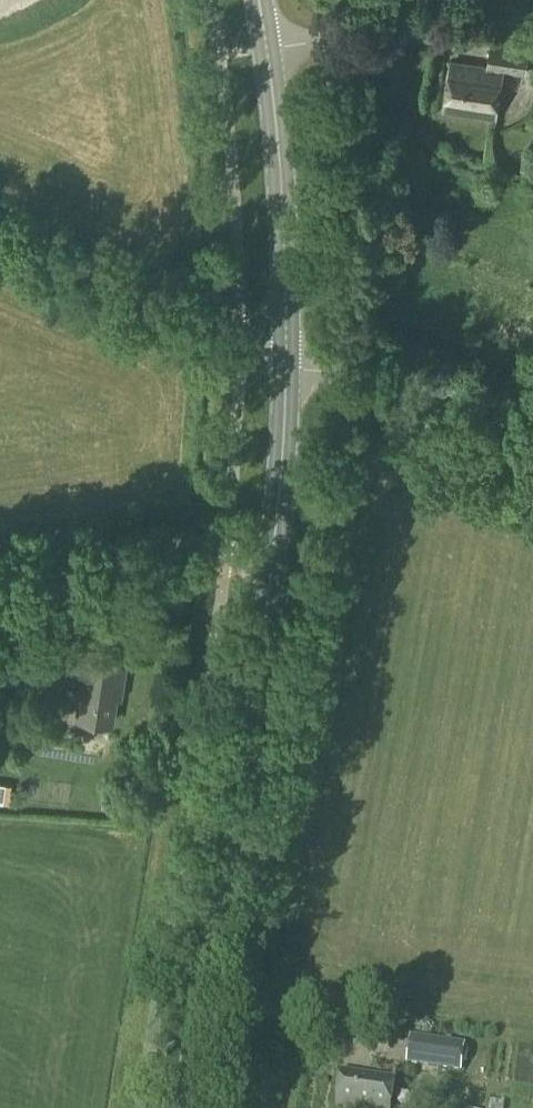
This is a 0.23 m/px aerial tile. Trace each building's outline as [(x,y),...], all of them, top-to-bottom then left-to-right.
[(525,75),(529,51),(489,45),(486,68),(449,62),(442,112),(495,120),(502,72),(525,75)] [(523,158),(520,174),(532,177),(532,160),(523,158)] [(118,702),(125,667),(84,659),(73,720),(108,726),(113,701),(118,702)] [(432,1041),(428,1070),(461,1075),(466,1046),(432,1041)] [(394,1078),(341,1069),(335,1105),(351,1107),(389,1107),(394,1078)]
